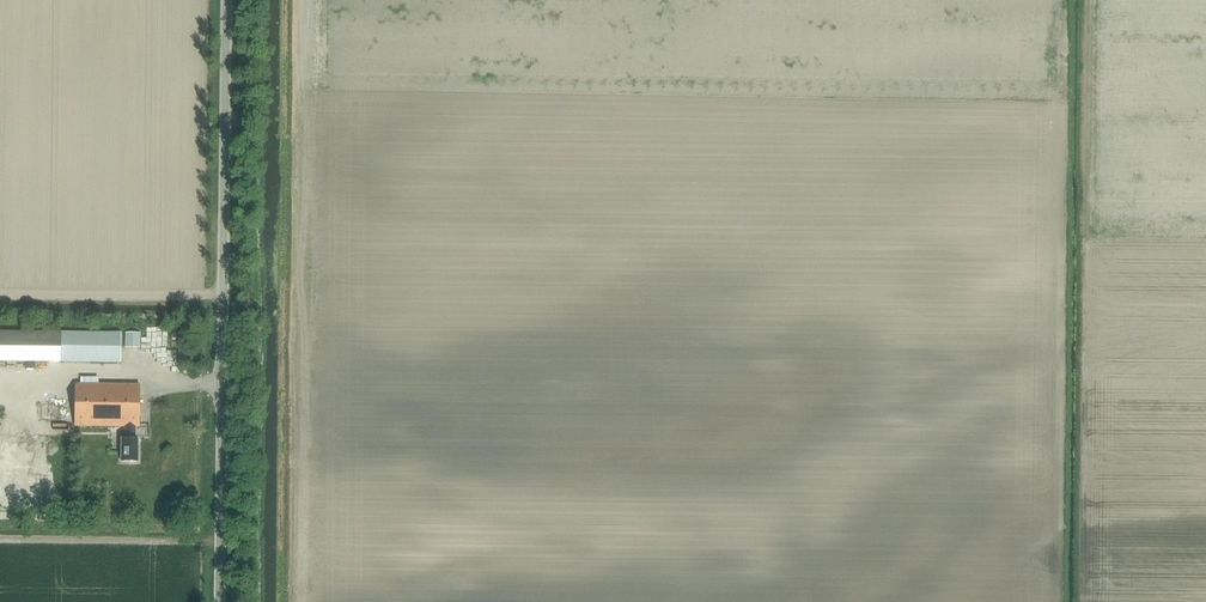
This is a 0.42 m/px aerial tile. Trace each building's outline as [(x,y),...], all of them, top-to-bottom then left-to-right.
[(121,332),(0,331),(0,362),(121,363),(121,332)] [(140,348),(140,332),(125,332),(124,348),(140,348)] [(138,427),(139,385),(75,384),(75,427),(124,427),(124,439),(121,439),(121,462),(137,462),(137,439),(135,439),(135,427),(138,427)]
